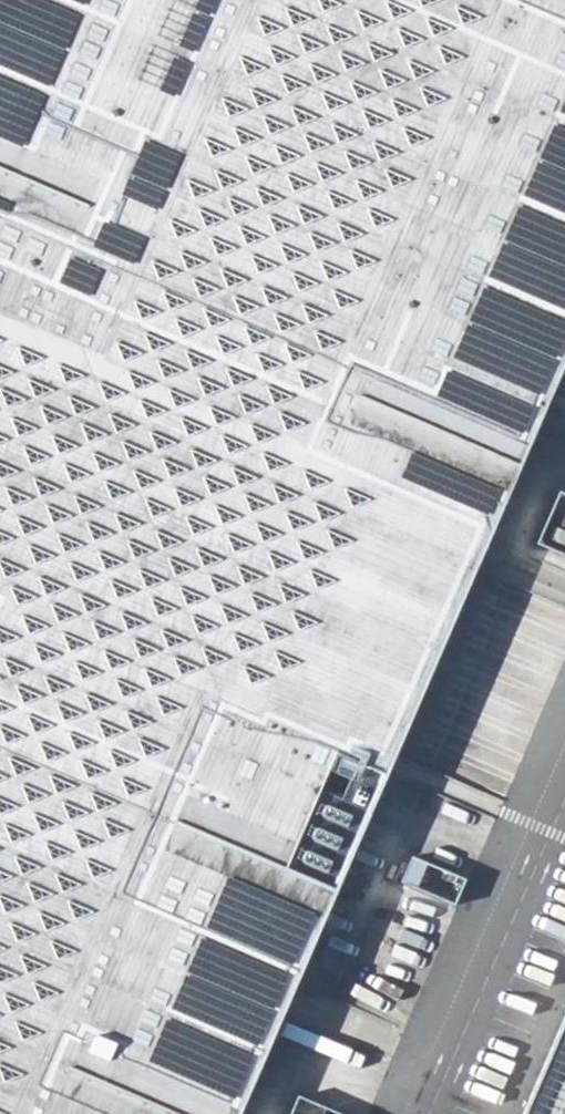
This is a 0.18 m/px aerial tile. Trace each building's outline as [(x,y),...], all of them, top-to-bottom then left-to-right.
[(234,1113),(358,828),(384,768),(392,750),(473,563),(481,546),(516,466),(564,353),(564,0),(0,0),(0,1113),(233,1113),(234,1113)] [(564,556),(564,493),(556,489),(533,542),(564,556)] [(397,877),(448,898),(458,874),(408,853),(397,877)] [(517,1113),(564,1113),(564,1001),(517,1113)] [(292,1091),(282,1113),(346,1113),(292,1091)]
